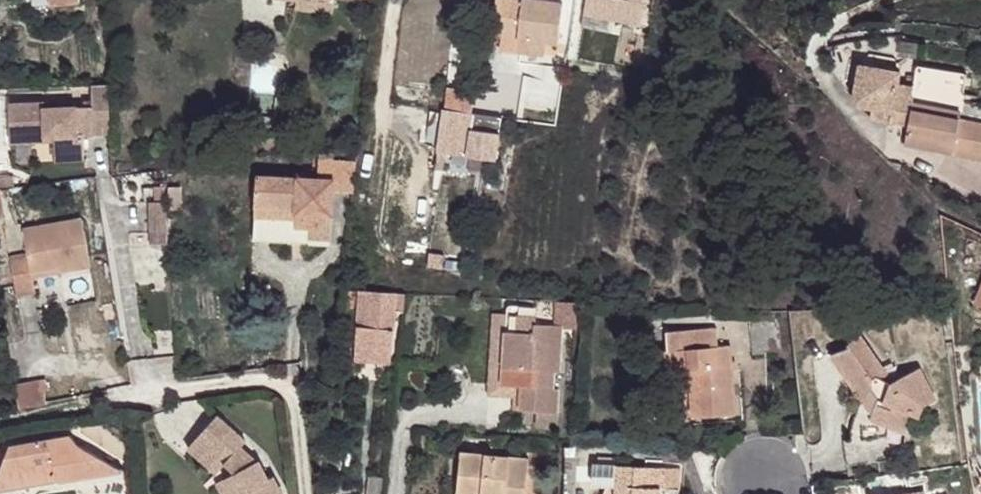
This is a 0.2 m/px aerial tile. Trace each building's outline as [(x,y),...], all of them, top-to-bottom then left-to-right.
[(296,9),(333,13),(334,0),(297,0),(296,9)] [(541,0),(496,0),(492,35),(495,35),(494,42),(500,43),(501,36),(545,42),(557,43),(563,3),(541,0)] [(501,36),(500,43),(499,49),(544,55),(545,42),(501,36)] [(853,98),(859,108),(871,110),(891,113),(889,124),(908,127),(913,103),(914,96),(912,96),(913,86),(898,83),(900,72),(859,65),(853,98)] [(917,66),(913,86),(963,94),(966,74),(917,66)] [(94,117),(109,117),(108,85),(93,85),(93,102),(93,107),(85,107),(60,107),(60,104),(11,104),(11,131),(47,130),(46,121),(55,121),(55,140),(55,155),(84,155),(84,135),(94,135),(94,117)] [(504,91),(500,117),(504,118),(504,119),(520,121),(524,95),(504,91)] [(908,127),(904,144),(973,158),(979,124),(959,121),(936,116),(938,108),(913,103),(908,127)] [(484,115),(445,108),(437,169),(443,170),(445,152),(470,156),(472,145),(478,146),(484,115)] [(938,108),(936,116),(959,121),(961,113),(938,108)] [(891,113),(871,110),(870,120),(889,124),(891,113)] [(500,117),(484,115),(478,146),(472,145),(470,156),(486,159),(487,148),(498,149),(504,119),(504,118),(500,117)] [(94,135),(110,135),(109,117),(94,117),(94,135)] [(47,130),(11,131),(11,141),(55,140),(55,121),(46,121),(47,130)] [(979,124),(973,158),(980,160),(980,125),(979,124)] [(319,178),(257,174),(254,240),(309,243),(309,239),(330,240),(332,191),(354,193),(356,161),(320,160),(319,178)] [(14,185),(13,176),(0,178),(0,187),(14,185)] [(155,187),(155,202),(165,201),(164,186),(155,187)] [(151,236),(167,236),(165,201),(155,202),(150,202),(151,236)] [(36,292),(34,277),(33,272),(59,267),(60,273),(91,267),(82,218),(23,229),(28,254),(11,257),(17,295),(36,292)] [(33,272),(34,277),(60,273),(59,267),(33,272)] [(405,293),(360,290),(356,346),(392,349),(395,309),(404,310),(405,293)] [(556,302),(555,325),(576,326),(576,303),(556,302)] [(525,385),(524,409),(540,410),(557,411),(558,390),(553,390),(554,372),(559,372),(561,325),(535,324),(535,315),(529,315),(530,306),(510,305),(508,306),(507,308),(507,313),(505,313),(501,384),(525,385)] [(524,409),(525,385),(501,384),(505,313),(493,313),(488,395),(513,397),(512,409),(524,409)] [(778,321),(751,324),(750,329),(753,353),(781,350),(778,321)] [(668,349),(670,371),(689,370),(691,394),(692,418),(736,414),(730,345),(718,346),(716,327),(667,331),(668,349)] [(832,355),(863,400),(872,393),(877,400),(872,413),(870,419),(887,426),(907,434),(911,412),(936,399),(920,367),(892,381),(860,335),(847,344),(849,347),(832,355)] [(392,349),(356,346),(355,358),(391,361),(392,349)] [(668,349),(658,349),(660,375),(680,373),(681,394),(691,394),(689,370),(670,371),(668,349)] [(45,380),(16,385),(20,408),(46,404),(45,394),(47,389),(45,380)] [(872,393),(863,400),(872,413),(877,400),(872,393)] [(872,413),(863,400),(856,408),(850,419),(847,431),(848,442),(844,443),(847,466),(891,459),(887,426),(870,419),(872,413)] [(557,411),(540,410),(539,425),(557,426),(557,411)] [(192,443),(221,469),(226,463),(235,472),(227,477),(236,493),(283,493),(274,476),(269,479),(259,460),(254,462),(240,449),(242,446),(247,441),(218,415),(192,443)] [(0,471),(0,480),(22,477),(24,486),(39,484),(37,474),(56,471),(53,474),(60,480),(61,481),(77,468),(106,463),(119,471),(123,470),(78,444),(70,435),(10,445),(0,471)] [(192,443),(188,448),(217,473),(221,469),(192,443)] [(242,446),(240,449),(254,462),(259,460),(242,446)] [(461,453),(457,493),(525,493),(528,459),(461,453)] [(77,468),(61,481),(119,471),(106,463),(77,468)] [(613,465),(606,484),(615,484),(616,465),(613,465)] [(615,484),(615,493),(679,493),(680,468),(616,465),(615,484)] [(37,474),(39,484),(60,480),(53,474),(56,471),(37,474)] [(0,480),(0,490),(24,486),(22,477),(0,480)] [(216,482),(223,493),(236,493),(227,477),(216,482)] [(369,477),(367,493),(385,493),(387,479),(369,477)]
